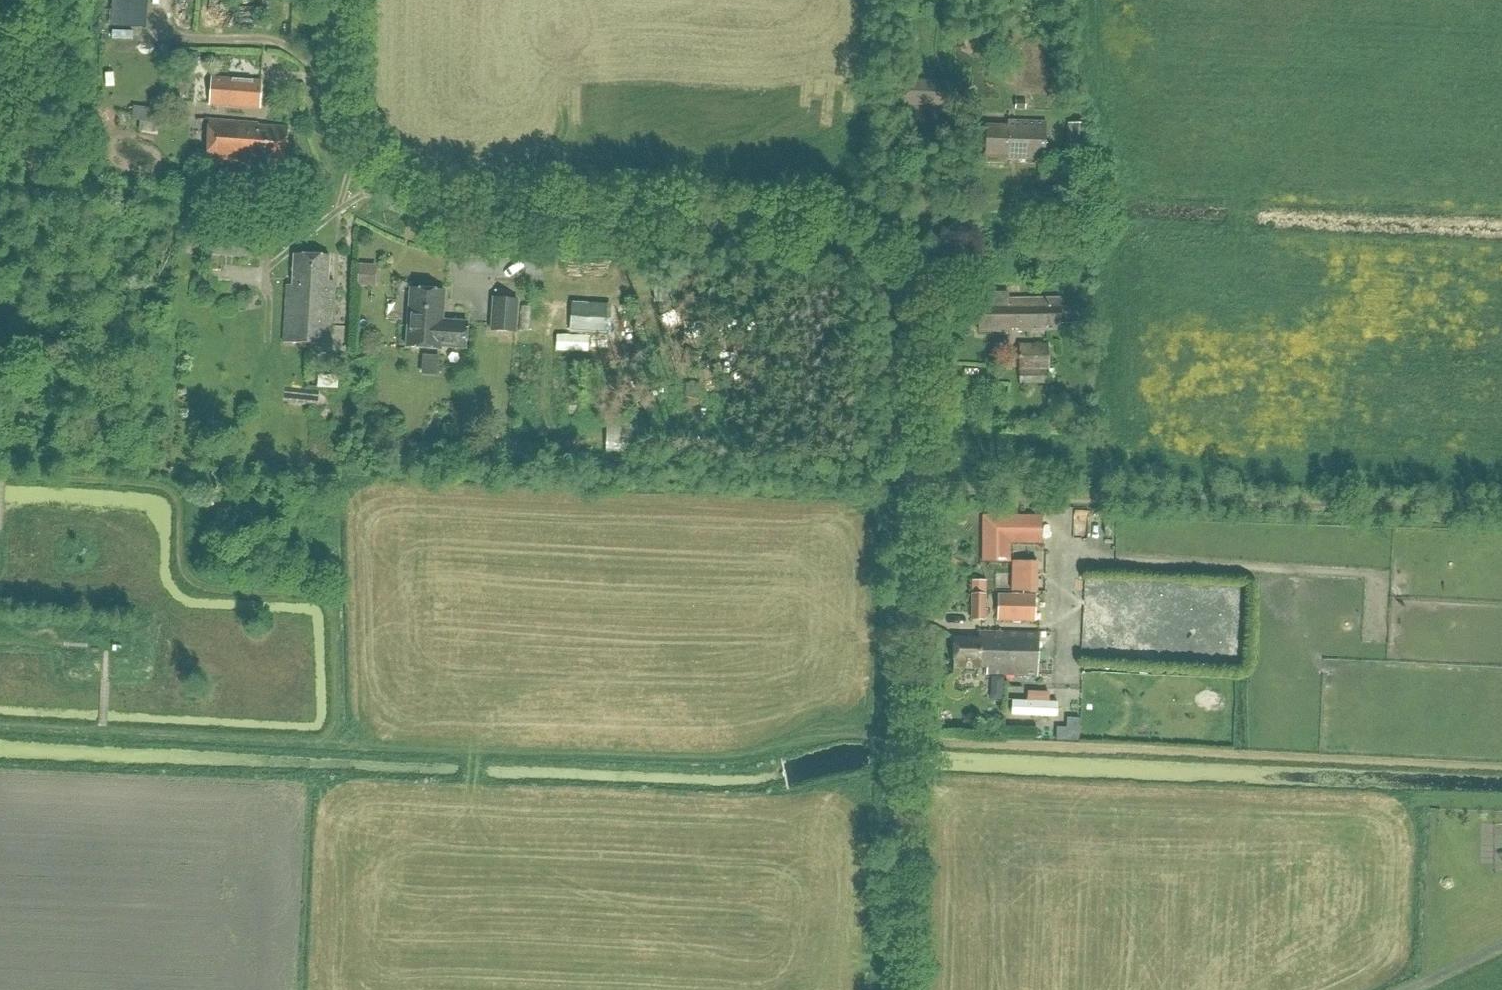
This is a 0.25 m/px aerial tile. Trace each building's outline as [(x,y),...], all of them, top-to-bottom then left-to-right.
[(260,108),(262,83),(212,79),(210,105),(260,108)] [(962,83),(935,83),(934,105),(961,106),(962,83)] [(285,163),(287,127),(257,126),(258,122),(208,120),(206,160),(251,162),(251,161),(285,163)] [(1043,160),(1044,123),(1008,122),(1008,126),(986,126),(985,162),(1006,163),(1006,159),(1043,160)] [(1085,147),(1086,124),(1070,124),(1069,146),(1085,147)] [(334,293),(335,282),(328,282),(330,256),(294,255),(292,286),(287,285),(284,343),(332,346),(332,337),(329,337),(329,330),(332,330),(334,301),(330,301),(330,293),(334,293)] [(359,264),(358,286),(376,287),(377,265),(359,264)] [(558,280),(581,280),(581,266),(558,266),(558,280)] [(440,347),(465,349),(467,323),(442,321),(444,292),(410,289),(406,347),(440,350),(440,347)] [(1073,310),(1060,310),(1060,298),(1008,299),(1008,293),(979,294),(979,332),(1060,331),(1060,327),(1073,327),(1073,310)] [(494,295),(491,327),(515,329),(518,297),(494,295)] [(1019,384),(1049,385),(1049,344),(1019,344),(1019,384)] [(1041,538),(1041,517),(983,516),(982,563),(1004,563),(1004,538),(1041,538)] [(1013,562),(1012,592),(1037,593),(1038,563),(1013,562)] [(985,621),(985,595),(972,595),(971,621),(985,621)] [(997,621),(1035,622),(1036,596),(998,595),(997,621)] [(1039,633),(979,632),(979,640),(954,639),(953,668),(987,669),(987,676),(1038,677),(1039,633)]
